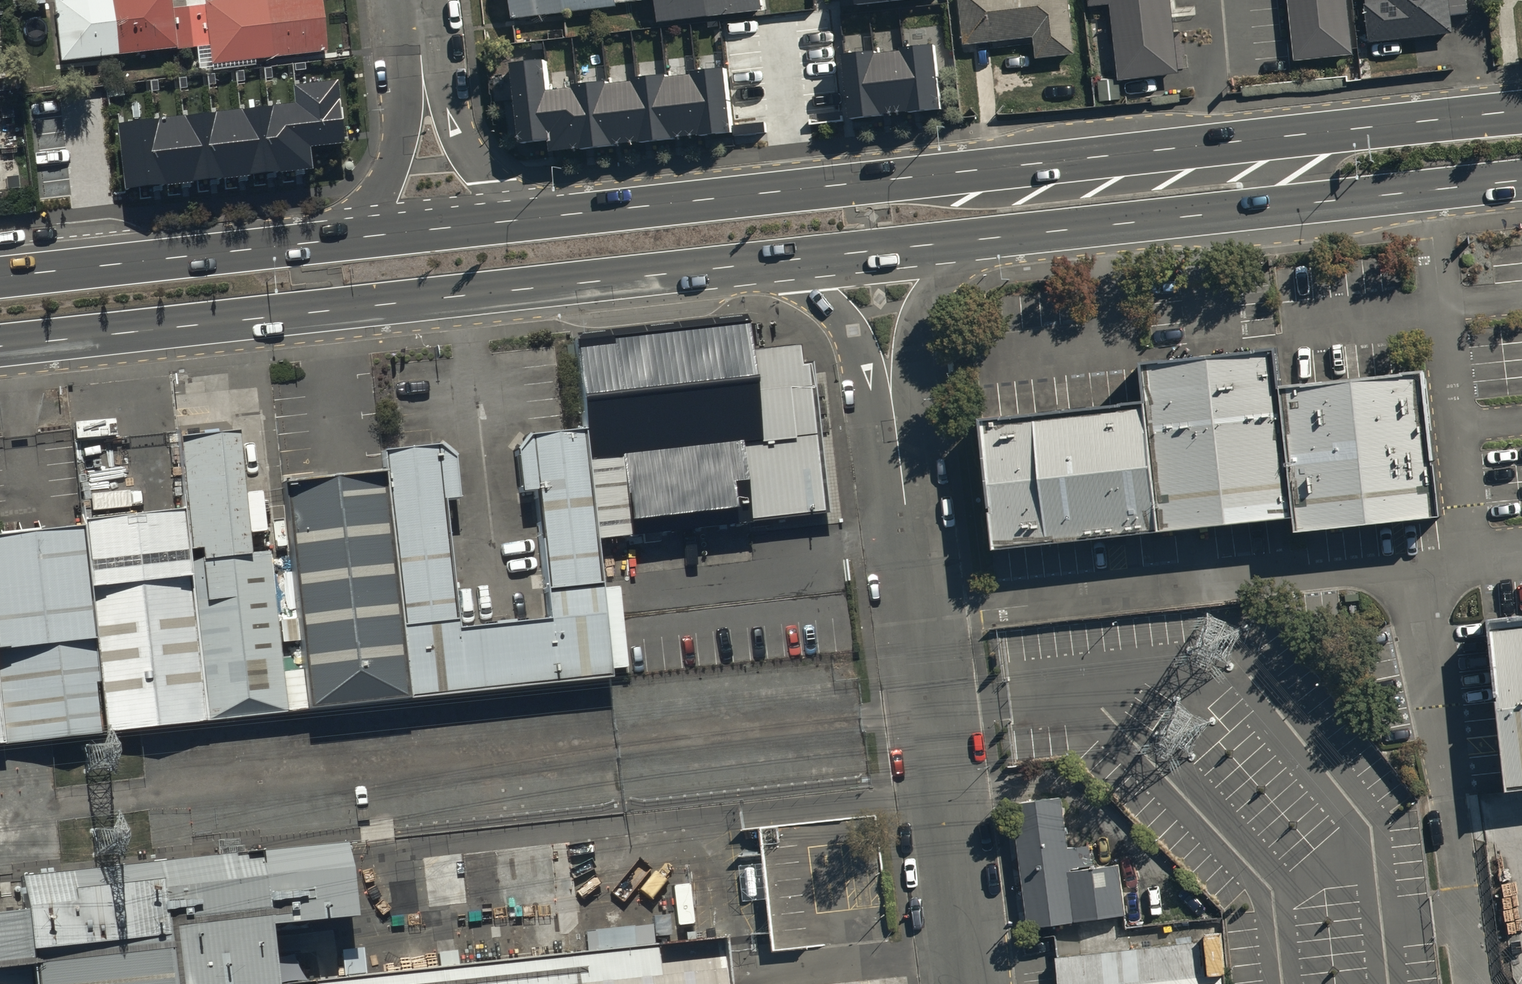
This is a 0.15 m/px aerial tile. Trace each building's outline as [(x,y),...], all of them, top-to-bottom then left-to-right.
[(54,61),(171,48),(166,0),(48,0),(54,61)] [(199,2),(206,67),(321,54),(315,0),(217,0),(199,2)] [(511,18),(614,8),(613,2),(632,0),(509,0),(511,18)] [(652,22),(758,11),(757,0),(650,0),(652,22)] [(962,46),(1030,40),(1032,60),(1069,56),(1064,0),(957,0),(962,46)] [(1086,8),(1106,6),(1114,81),(1174,75),(1167,0),(1085,0),(1086,8)] [(1291,62),(1350,56),(1345,0),(1285,0),(1291,62)] [(1367,45),(1447,37),(1444,0),(1362,0),(1367,45)] [(845,58),(852,122),(944,112),(938,48),(845,58)] [(556,155),(729,135),(722,77),(547,99),(543,66),(516,70),(526,149),(558,145),(556,155)] [(295,103),(116,123),(124,189),(313,168),(311,147),(343,143),(336,80),(293,85),(295,103)] [(591,541),(824,519),(807,344),(745,350),(742,327),(572,343),(591,541)] [(1287,515),(1271,349),(1136,362),(1152,528),(1287,515)] [(1432,517),(1411,371),(1281,390),(1302,535),(1432,517)] [(978,420),(990,543),(1150,527),(1137,404),(978,420)] [(278,480),(300,707),(601,677),(576,428),(517,434),(535,621),(447,630),(428,443),(373,448),(375,471),(278,480)] [(235,433),(179,436),(187,558),(243,554),(235,433)] [(78,523),(101,732),(204,720),(181,512),(78,523)] [(93,737),(76,531),(0,538),(0,745),(93,737)] [(281,714),(262,555),(188,564),(207,723),(281,714)] [(1499,782),(1521,780),(1521,626),(1485,630),(1499,782)] [(1064,797),(1015,803),(1029,927),(1129,916),(1123,863),(1095,866),(1093,843),(1069,846),(1064,797)] [(270,922),(345,913),(336,837),(16,874),(20,908),(0,911),(0,983),(275,983),(270,922)] [(1219,938),(1057,958),(1061,983),(1224,983),(1219,938)] [(315,983),(728,983),(724,946),(315,983)]
